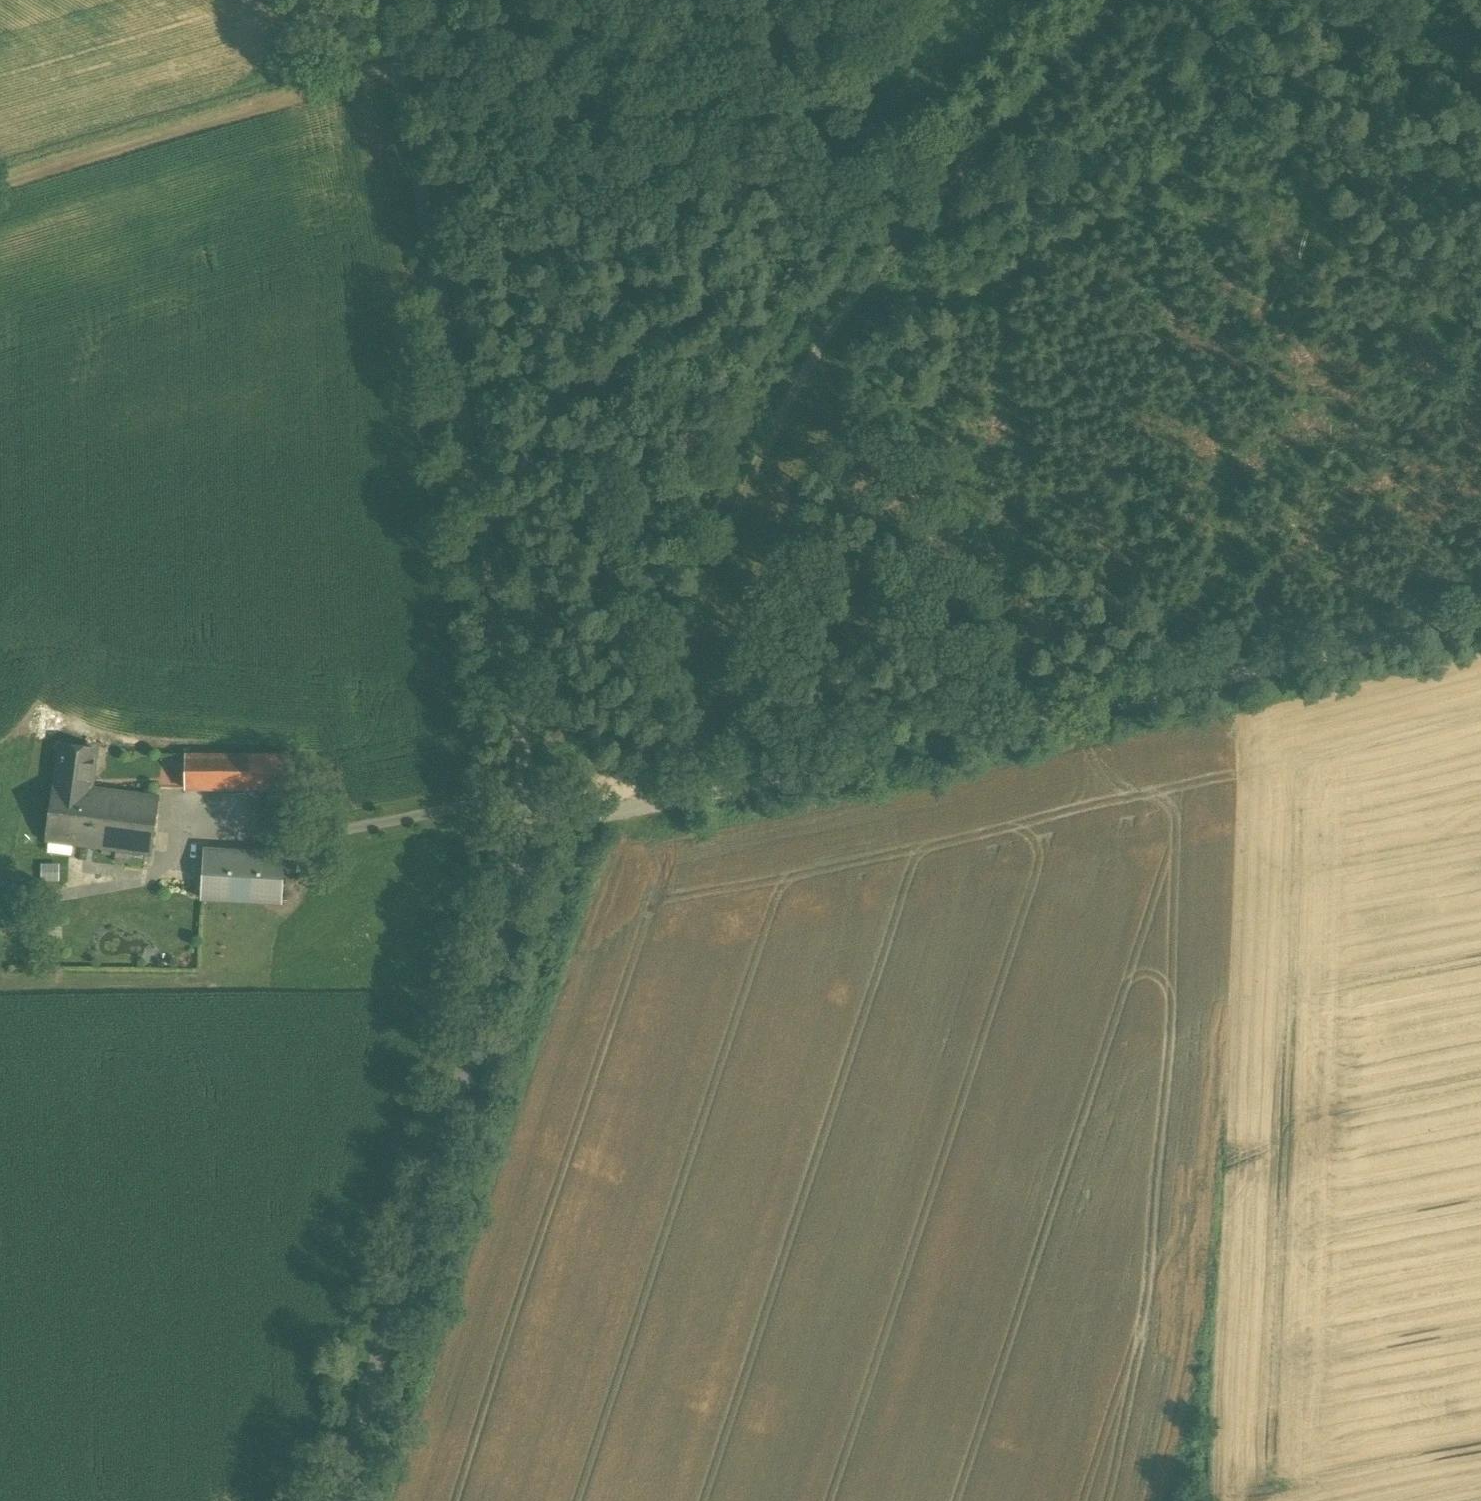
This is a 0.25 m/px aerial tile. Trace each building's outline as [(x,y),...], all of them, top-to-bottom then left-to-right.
[(92,752),(54,747),(40,841),(145,857),(155,795),(87,785),(92,752)] [(289,756),(185,755),(185,788),(289,789),(289,756)] [(284,854),(204,849),(201,898),(282,903),(284,854)] [(40,865),(40,882),(58,881),(58,864),(40,865)]
